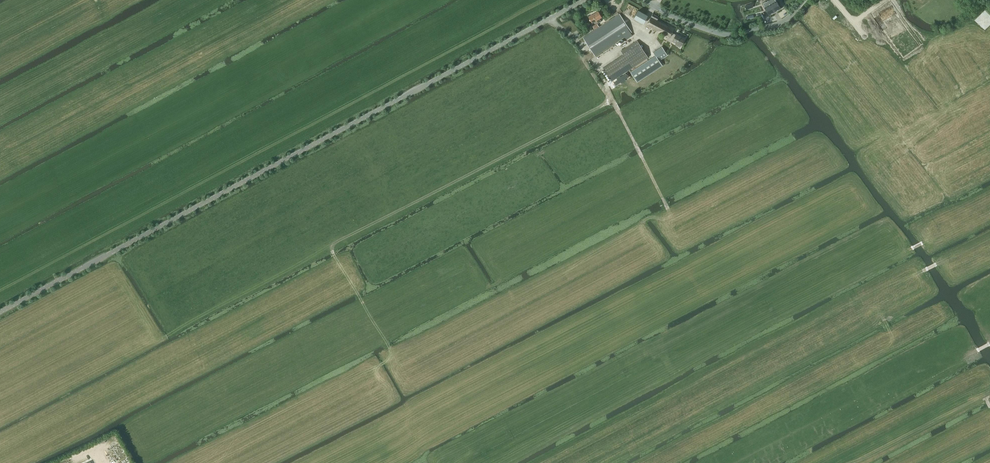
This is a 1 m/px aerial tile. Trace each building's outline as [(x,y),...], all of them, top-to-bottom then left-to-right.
[(768,1),(763,4),(765,7),(764,7),(769,15),(775,12),(768,0),(768,1)] [(768,1),(768,0),(775,12),(781,8),(776,1),(775,0),(768,0),(768,1)] [(874,8),(891,39),(908,30),(893,0),(891,0),(874,8)] [(643,23),(647,15),(642,12),(638,10),(634,18),(643,23)] [(601,21),(599,18),(601,17),(598,12),(589,17),(592,22),(596,20),(598,23),(601,21)] [(595,30),(583,37),(586,41),(595,55),(595,56),(624,37),(626,40),(632,35),(631,33),(631,32),(620,14),(595,30)] [(668,27),(657,21),(658,18),(659,17),(653,14),(647,25),(670,38),(670,37),(674,39),(673,41),(676,43),(675,44),(680,47),(681,46),(684,39),(676,35),(672,33),(674,29),(668,26),(668,27)] [(612,81),(617,78),(648,57),(637,40),(621,51),(623,54),(603,68),(612,81)] [(659,60),(667,55),(665,52),(659,55),(656,50),(653,52),(655,56),(649,60),(631,72),(637,82),(662,65),(659,60)]
